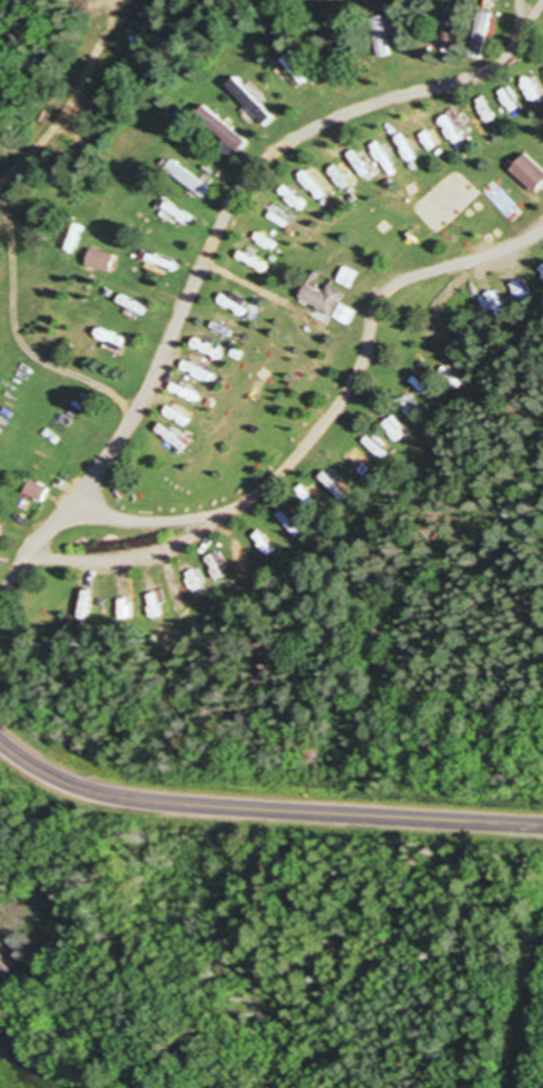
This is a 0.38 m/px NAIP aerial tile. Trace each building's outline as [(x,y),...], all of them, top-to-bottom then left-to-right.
[(472,59),(484,60),(489,14),(477,13),(472,59)] [(373,19),(378,58),(391,57),(385,17),(373,19)] [(454,43),(457,26),(447,24),(444,41),(454,43)] [(227,86),(266,127),(274,119),(235,79),(227,86)] [(495,117),(485,98),(473,104),(483,124),(495,117)] [(235,155),(246,144),(208,106),(197,117),(235,155)] [(406,143),(400,146),(410,162),(415,159),(406,143)] [(524,154),(509,170),(533,193),(542,183),(542,171),(524,154)] [(211,191),(176,159),(167,168),(203,200),(211,191)] [(329,197),(311,170),(302,177),(319,203),(329,197)] [(304,206),(285,189),(280,195),(299,212),(304,206)] [(288,230),(293,220),(275,211),(270,221),(288,230)] [(74,256),(86,227),(76,223),(64,252),(74,256)] [(86,267),(110,273),(115,254),(91,248),(86,267)] [(351,288),(358,275),(345,267),(337,281),(351,288)] [(300,299),(331,317),(344,294),(328,285),(324,292),(309,283),(300,299)] [(247,308),(221,297),(218,305),(244,315),(247,308)] [(355,312),(342,305),(335,317),(348,325),(355,312)] [(209,327),(233,337),(239,323),(216,313),(209,327)] [(102,337),(127,354),(133,346),(108,329),(102,337)] [(41,502),(48,489),(30,480),(24,494),(41,502)] [(300,540),(310,530),(286,507),(276,518),(300,540)] [(27,969),(0,942),(0,976),(10,986),(27,969)]
